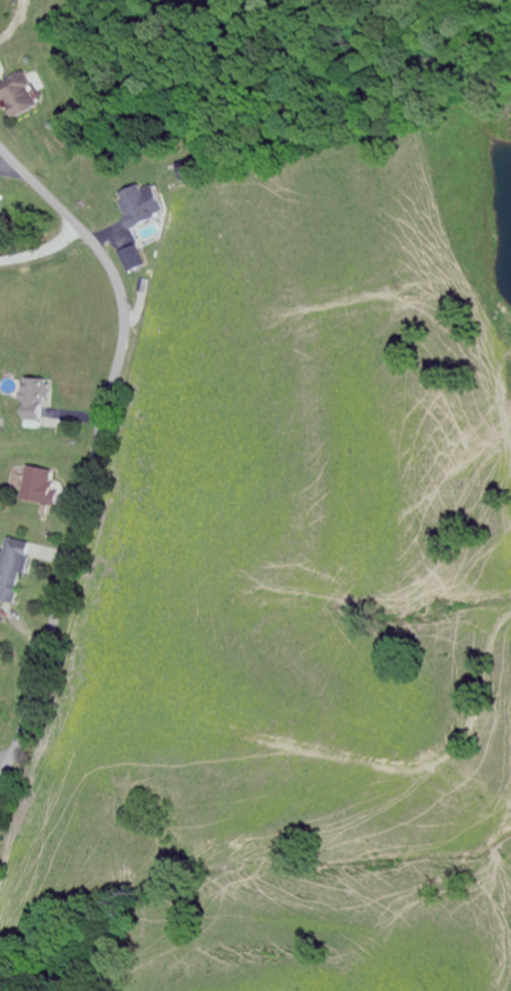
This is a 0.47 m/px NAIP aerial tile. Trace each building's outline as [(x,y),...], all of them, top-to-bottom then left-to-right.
[(10,121),(40,108),(26,74),(0,86),(0,97),(10,121)] [(169,213),(159,192),(148,197),(143,185),(119,196),(130,221),(100,234),(104,244),(114,240),(120,253),(139,245),(133,229),(169,213)] [(40,422),(40,404),(48,404),(48,381),(19,381),(19,422),(40,422)] [(53,473),(21,468),(16,503),(48,507),(53,473)] [(28,544),(2,540),(0,551),(0,604),(13,606),(18,576),(23,576),(28,544)]
